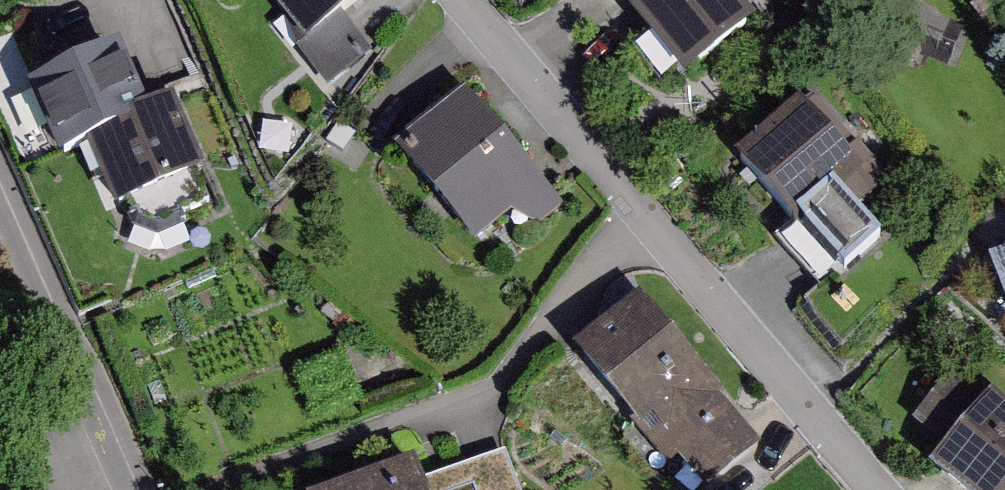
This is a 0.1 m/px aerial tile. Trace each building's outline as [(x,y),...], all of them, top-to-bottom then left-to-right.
[(365,0),(267,0),(305,48),(365,0)] [(622,12),(636,0),(613,0),(622,12)] [(736,0),(636,0),(622,12),(684,86),(757,25),(736,0)] [(119,46),(29,86),(64,164),(91,152),(115,206),(204,167),(173,98),(148,110),(119,46)] [(467,90),(391,152),(470,248),(515,211),(532,231),(562,206),(467,90)] [(883,240),(843,196),(866,175),(800,103),(735,162),(791,223),(774,238),(824,293),(883,240)] [(643,299),(574,358),(653,450),(668,437),(712,488),(766,442),(643,299)] [(918,418),(952,450),(934,469),(955,489),(1004,489),(1004,407),(995,397),(981,411),(951,383),(918,418)] [(438,479),(442,489),(528,489),(512,450),(438,479)] [(341,489),(425,489),(415,462),(341,489)]
